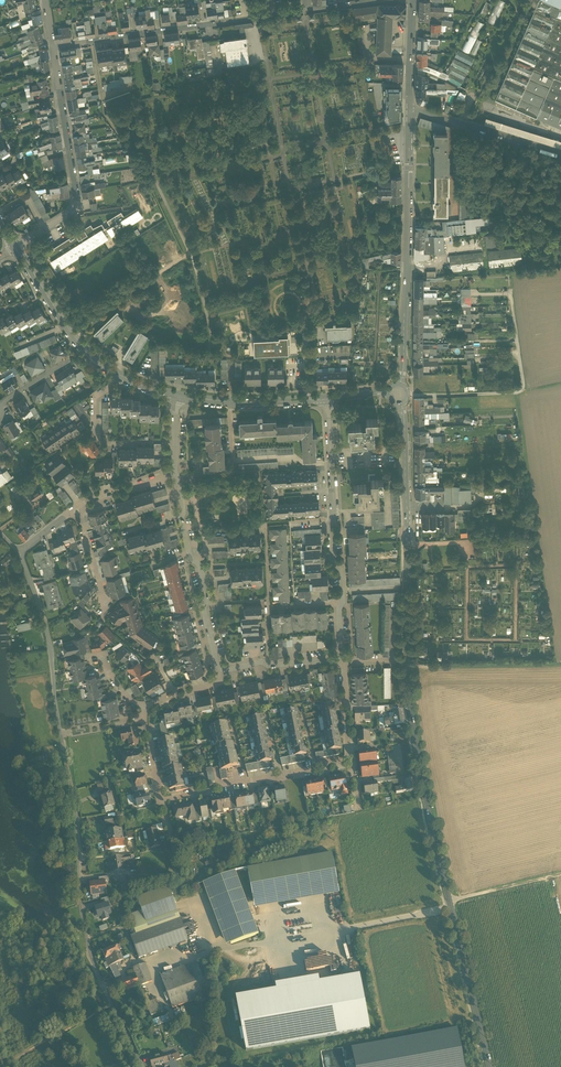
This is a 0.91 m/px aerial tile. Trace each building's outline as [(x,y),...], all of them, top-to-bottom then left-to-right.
[(419,10),(429,11),(430,7),(430,1),(420,0),(419,10)] [(487,21),(494,24),(505,1),(502,0),(497,0),(487,21)] [(535,8),(539,0),(527,0),(535,8)] [(535,8),(560,20),(560,0),(539,0),(535,8)] [(36,7),(35,1),(23,3),(18,5),(19,12),(20,12),(26,11),(29,10),(32,9),(32,8),(36,7)] [(485,15),(491,4),(486,1),(480,12),(485,15)] [(192,7),(186,8),(187,14),(188,20),(200,18),(198,5),(198,3),(193,4),(191,4),(192,7)] [(378,7),(378,18),(393,18),(406,19),(406,6),(396,5),(396,6),(378,6),(378,7)] [(225,17),(223,7),(216,9),(218,18),(225,17)] [(362,14),(363,20),(378,17),(378,18),(378,7),(370,9),(370,7),(361,8),(362,14)] [(535,8),(495,100),(536,117),(541,108),(560,116),(560,20),(535,8)] [(218,18),(216,9),(213,9),(207,10),(208,19),(218,18)] [(429,20),(429,15),(429,11),(419,10),(419,20),(429,20)] [(96,23),(101,23),(101,22),(107,21),(106,17),(106,15),(105,12),(105,11),(99,12),(98,12),(98,11),(94,11),(95,15),(96,23)] [(34,22),(34,24),(43,22),(41,13),(32,14),(34,22)] [(188,20),(187,14),(181,15),(177,15),(177,19),(178,24),(188,23),(188,20)] [(122,16),(122,17),(121,17),(121,19),(122,29),(130,28),(129,21),(124,22),(124,19),(123,15),(122,16)] [(142,27),(148,26),(147,19),(146,15),(138,16),(139,18),(136,18),(137,21),(135,21),(135,23),(137,23),(138,27),(139,27),(142,27)] [(391,55),(393,18),(378,18),(378,17),(376,55),(391,55)] [(154,18),(152,18),(147,19),(148,26),(148,29),(155,28),(154,18)] [(461,49),(469,53),(484,23),(476,19),(461,49)] [(28,31),(29,34),(30,38),(41,35),(38,27),(32,30),(31,26),(27,27),(29,31),(28,31)] [(55,39),(56,41),(71,39),(69,26),(61,27),(62,33),(59,33),(55,34),(56,39),(55,39)] [(116,26),(112,26),(107,27),(108,34),(117,33),(116,26)] [(108,34),(107,27),(102,28),(99,28),(100,35),(108,34)] [(95,28),(91,29),(86,30),(87,37),(96,36),(95,28)] [(87,37),(86,30),(81,30),(77,31),(77,33),(78,38),(87,37)] [(165,35),(166,40),(169,40),(169,43),(170,48),(175,47),(174,42),(179,41),(180,41),(179,33),(168,34),(165,35)] [(41,35),(30,38),(32,43),(33,45),(33,46),(37,44),(43,42),(41,35)] [(147,44),(148,44),(157,43),(156,36),(146,37),(147,44)] [(220,43),(221,51),(226,51),(226,49),(243,47),(247,46),(248,46),(246,37),(245,37),(241,38),(225,40),(224,38),(219,39),(220,43)] [(21,47),(32,43),(30,38),(23,40),(19,42),(21,47)] [(131,49),(131,50),(133,49),(135,49),(142,48),(141,38),(129,40),(131,49)] [(196,48),(198,59),(205,58),(202,38),(188,40),(189,47),(196,46),(196,48)] [(435,43),(435,39),(431,39),(423,38),(418,38),(418,49),(427,50),(427,43),(435,43)] [(471,53),(476,54),(481,40),(477,38),(471,53)] [(219,39),(209,40),(202,41),(206,67),(206,69),(207,73),(213,72),(213,68),(209,45),(220,43),(219,39)] [(154,54),(155,54),(160,53),(160,49),(159,44),(158,43),(157,43),(148,44),(150,55),(154,54)] [(28,51),(29,54),(36,52),(35,48),(38,47),(37,44),(33,46),(33,45),(30,46),(31,49),(28,51)] [(226,51),(228,66),(249,63),(249,59),(245,60),(243,47),(226,49),(226,51)] [(40,49),(41,56),(41,59),(48,58),(50,58),(49,48),(40,49)] [(62,59),(71,58),(75,57),(78,57),(76,48),(70,49),(60,50),(62,59)] [(102,67),(103,70),(108,70),(108,69),(109,69),(109,66),(114,65),(114,69),(118,68),(118,67),(122,66),(122,69),(123,68),(123,66),(127,65),(125,53),(125,48),(112,50),(112,48),(97,50),(100,68),(102,67)] [(131,49),(128,49),(129,53),(130,61),(137,60),(137,58),(133,58),(133,56),(134,56),(133,49),(131,50),(131,49)] [(454,57),(471,65),(474,58),(458,50),(454,57)] [(39,60),(41,59),(41,56),(38,57),(38,55),(35,56),(34,55),(37,54),(36,52),(29,54),(30,58),(24,60),(25,64),(29,64),(30,63),(39,60)] [(420,65),(427,66),(427,62),(427,55),(417,54),(417,65),(420,65)] [(39,63),(40,66),(40,69),(41,70),(49,69),(48,58),(41,59),(39,60),(39,63)] [(447,79),(460,86),(470,66),(454,58),(446,73),(449,75),(447,79)] [(431,67),(438,70),(439,67),(427,62),(427,66),(431,67)] [(393,65),(390,65),(389,72),(390,72),(394,72),(403,73),(403,65),(393,65)] [(439,77),(439,76),(441,72),(438,70),(431,67),(428,72),(439,77)] [(441,71),(441,72),(439,76),(447,79),(449,75),(446,73),(441,71)] [(416,74),(415,88),(426,88),(427,88),(427,82),(428,77),(423,77),(423,74),(417,74),(416,74)] [(119,77),(120,80),(120,84),(133,82),(132,76),(119,77)] [(37,79),(38,83),(39,87),(48,86),(46,78),(37,79)] [(48,86),(39,87),(39,91),(40,96),(49,94),(48,86)] [(76,91),(75,88),(66,90),(68,99),(77,98),(76,91)] [(401,119),(401,89),(386,89),(385,97),(386,97),(386,113),(385,113),(385,117),(386,123),(401,119)] [(462,100),(465,93),(459,91),(456,98),(462,100)] [(105,101),(107,107),(132,98),(130,92),(105,101)] [(79,107),(78,101),(77,98),(68,99),(69,109),(79,107)] [(40,103),(40,107),(41,112),(51,110),(52,110),(50,101),(40,103)] [(541,108),(536,117),(560,128),(560,116),(541,108)] [(57,115),(48,117),(49,120),(49,124),(58,122),(57,115)] [(435,134),(447,134),(449,128),(420,118),(418,125),(435,131),(435,134)] [(553,139),(486,118),(484,124),(551,145),(560,148),(560,141),(553,139)] [(59,129),(58,122),(49,124),(50,127),(50,130),(59,129)] [(85,130),(84,123),(84,122),(81,123),(75,124),(76,129),(79,129),(79,133),(82,133),(86,132),(85,130)] [(82,134),(82,135),(83,135),(84,143),(87,142),(93,141),(92,137),(90,138),(89,133),(86,133),(82,134)] [(437,166),(437,174),(449,174),(449,155),(447,155),(447,134),(435,134),(435,144),(433,144),(433,147),(435,147),(435,156),(437,156),(437,163),(435,163),(435,166),(437,166)] [(75,144),(84,143),(83,135),(82,135),(74,137),(75,144)] [(61,140),(51,141),(52,145),(52,147),(52,148),(62,147),(61,140)] [(49,159),(47,154),(40,156),(42,163),(43,162),(48,160),(49,159)] [(54,165),(55,169),(65,167),(63,156),(52,158),(49,159),(48,160),(51,166),(54,165)] [(43,162),(46,168),(51,166),(48,160),(43,162)] [(88,168),(87,165),(87,161),(78,163),(79,169),(84,169),(88,168)] [(18,183),(25,178),(24,177),(23,175),(19,169),(12,173),(17,181),(18,183)] [(10,186),(17,181),(12,173),(11,172),(4,176),(9,184),(9,185),(10,186)] [(9,184),(4,176),(3,174),(0,176),(0,185),(1,186),(1,187),(2,188),(9,184)] [(448,193),(449,174),(437,174),(437,182),(435,182),(435,185),(437,185),(437,193),(435,193),(435,201),(433,201),(433,204),(435,204),(435,214),(450,214),(450,204),(447,204),(447,193),(448,193)] [(82,190),(91,189),(91,185),(90,182),(81,183),(82,190)] [(47,193),(51,192),(69,189),(68,184),(58,185),(59,188),(50,189),(51,189),(46,190),(47,193)] [(391,187),(391,190),(391,194),(401,194),(401,187),(401,185),(391,185),(391,187)] [(70,196),(69,189),(51,192),(52,197),(60,196),(60,198),(70,196)] [(83,197),(95,195),(94,189),(91,189),(82,190),(83,197)] [(378,195),(377,195),(370,197),(370,202),(377,202),(381,203),(382,198),(381,198),(382,194),(378,195)] [(459,202),(459,219),(467,218),(467,202),(459,202)] [(22,205),(15,209),(21,219),(28,214),(25,210),(22,205)] [(103,230),(106,235),(109,232),(112,236),(143,217),(138,210),(136,208),(124,216),(121,211),(107,221),(110,225),(105,228),(103,230)] [(14,223),(21,219),(15,209),(8,213),(14,223)] [(489,217),(466,219),(466,223),(467,233),(471,233),(471,232),(476,232),(475,225),(489,224),(489,217)] [(51,261),(57,270),(73,260),(72,258),(86,249),(88,251),(108,238),(106,235),(103,230),(105,228),(102,223),(93,228),(91,224),(84,228),(83,227),(75,233),(75,234),(73,235),(74,238),(71,240),(69,237),(53,248),(54,249),(53,250),(52,248),(46,252),(52,261),(51,261)] [(447,225),(447,230),(448,235),(467,233),(466,223),(447,225)] [(425,236),(425,228),(424,228),(424,226),(415,226),(415,228),(415,236),(425,236)] [(425,236),(436,236),(436,231),(436,229),(432,229),(432,228),(425,228),(425,236)] [(485,235),(486,247),(496,246),(495,234),(485,235)] [(424,248),(424,253),(429,252),(444,251),(443,235),(436,236),(425,236),(424,248)] [(424,248),(425,236),(415,236),(415,248),(424,248)] [(488,251),(490,267),(523,264),(521,247),(488,251)] [(415,259),(429,259),(429,252),(424,253),(424,248),(415,248),(415,259)] [(449,255),(451,272),(484,268),(482,251),(449,255)] [(373,261),(390,256),(390,252),(372,256),(373,261)] [(401,252),(390,252),(390,256),(390,262),(400,262),(401,252)] [(46,269),(52,279),(56,276),(50,266),(46,269)] [(16,270),(9,275),(13,282),(14,284),(21,279),(16,270)] [(6,287),(13,282),(9,275),(8,273),(0,278),(5,285),(6,287)] [(414,289),(423,290),(423,289),(423,286),(424,280),(414,280),(414,289)] [(414,297),(414,306),(423,307),(423,303),(423,297),(414,297)] [(40,307),(32,312),(36,318),(38,321),(45,316),(40,307)] [(30,309),(23,314),(27,321),(29,323),(36,318),(32,312),(30,309)] [(21,311),(14,316),(18,323),(20,325),(27,321),(23,314),(21,311)] [(95,335),(96,334),(118,313),(119,312),(117,311),(93,333),(95,335)] [(12,313),(5,318),(10,327),(11,327),(18,323),(14,316),(12,313)] [(96,334),(102,340),(124,319),(118,313),(96,334)] [(414,314),(414,324),(423,324),(423,314),(414,314)] [(10,327),(5,318),(3,315),(0,317),(0,327),(3,332),(10,327)] [(327,328),(327,340),(352,338),(351,325),(347,326),(347,327),(327,328)] [(124,358),(125,357),(141,331),(142,330),(140,329),(123,357),(124,358)] [(141,331),(125,357),(133,361),(148,336),(141,331)] [(414,331),(413,341),(423,341),(423,337),(436,337),(436,331),(434,331),(429,331),(414,331)] [(289,354),(288,336),(279,337),(279,339),(266,339),(266,341),(254,342),(254,355),(289,354)] [(54,361),(55,363),(62,359),(61,357),(66,354),(60,344),(50,350),(56,360),(54,361)] [(23,355),(30,352),(28,346),(23,347),(20,349),(23,355)] [(413,348),(414,358),(423,358),(423,352),(423,348),(413,348)] [(40,353),(43,358),(49,355),(46,349),(40,353)] [(36,354),(37,357),(38,357),(41,362),(45,360),(43,358),(40,353),(39,351),(36,354)] [(37,357),(28,363),(31,368),(29,369),(32,374),(37,371),(44,367),(41,362),(38,357),(37,357)] [(423,371),(423,365),(414,365),(414,375),(423,375),(423,371)] [(268,383),(284,383),(284,367),(268,367),(268,383)] [(63,372),(68,381),(76,376),(75,375),(71,368),(63,372)] [(245,383),(261,383),(261,368),(245,368),(245,383)] [(57,379),(60,384),(61,385),(68,381),(63,372),(58,375),(60,377),(57,379)] [(84,382),(82,378),(79,373),(75,375),(76,376),(78,380),(79,381),(81,384),(84,382)] [(78,380),(76,376),(68,381),(71,385),(79,381),(78,380)] [(2,383),(7,391),(14,388),(18,386),(13,377),(2,383)] [(71,385),(68,381),(61,385),(60,384),(58,385),(61,390),(62,391),(65,389),(71,385)] [(30,392),(36,401),(42,397),(42,396),(45,397),(47,400),(53,396),(51,392),(45,383),(30,392)] [(53,396),(56,401),(61,398),(60,396),(58,392),(56,389),(51,392),(53,396)] [(117,410),(122,410),(122,397),(122,394),(112,394),(112,409),(113,409),(113,408),(116,408),(117,409),(117,410)] [(135,414),(140,414),(140,402),(140,398),(133,398),(133,396),(129,396),(129,397),(122,397),(122,410),(122,412),(122,410),(125,410),(126,411),(126,412),(130,412),(130,414),(131,414),(131,411),(134,411),(134,412),(135,413),(135,414)] [(414,398),(414,413),(424,413),(424,400),(424,398),(414,398)] [(14,405),(21,416),(30,410),(23,399),(14,405)] [(428,400),(424,400),(424,413),(424,419),(428,419),(428,413),(433,412),(433,408),(433,404),(428,404),(428,400)] [(148,402),(140,402),(140,414),(140,418),(141,418),(141,415),(144,415),(144,416),(145,417),(145,418),(149,418),(149,419),(150,419),(150,416),(153,416),(153,417),(154,418),(154,419),(159,419),(159,404),(151,404),(152,402),(148,402)] [(30,410),(35,418),(40,415),(35,406),(30,410)] [(424,419),(424,413),(414,413),(414,424),(424,424),(424,419)] [(254,432),(277,431),(277,423),(276,419),(275,418),(267,418),(267,420),(263,420),(263,419),(262,414),(258,414),(257,415),(258,419),(258,420),(249,421),(249,419),(240,420),(239,421),(240,433),(245,433),(254,432)] [(464,414),(463,422),(476,424),(477,420),(468,418),(469,415),(464,414)] [(189,419),(190,425),(205,424),(220,423),(228,423),(227,417),(189,419)] [(350,434),(351,443),(367,442),(367,440),(375,440),(374,427),(379,427),(378,418),(366,419),(366,423),(348,424),(349,434),(350,434)] [(73,419),(67,423),(74,433),(74,434),(80,430),(80,429),(78,426),(76,424),(74,421),(73,419)] [(4,426),(11,437),(20,432),(18,428),(14,423),(13,420),(12,421),(13,421),(10,423),(10,422),(4,426)] [(283,422),(277,423),(277,431),(277,436),(302,435),(301,421),(293,422),(293,421),(292,420),(288,420),(288,422),(288,424),(283,424),(283,422)] [(311,421),(301,421),(302,435),(303,458),(316,457),(316,448),(314,448),(314,444),(315,444),(315,443),(314,443),(314,439),(315,439),(318,439),(318,436),(316,435),(315,434),(313,434),(311,434),(311,430),(312,430),(312,422),(311,421)] [(66,422),(60,426),(68,437),(74,433),(67,423),(66,422)] [(207,446),(209,446),(222,445),(220,423),(205,424),(206,430),(205,430),(206,441),(207,441),(207,446)] [(60,426),(55,430),(62,441),(68,437),(60,426)] [(55,430),(49,434),(56,445),(62,441),(55,430)] [(415,442),(425,442),(425,435),(425,432),(415,432),(415,442)] [(49,449),(56,445),(49,434),(42,439),(49,449)] [(79,443),(82,448),(85,445),(88,443),(85,439),(79,443)] [(85,445),(92,456),(100,450),(93,439),(88,443),(85,445)] [(224,445),(222,445),(209,446),(209,451),(210,451),(211,456),(209,456),(211,456),(211,460),(209,460),(210,466),(215,466),(225,465),(225,457),(223,457),(222,450),(224,450),(224,445)] [(6,449),(10,455),(14,452),(10,446),(6,449)] [(141,461),(145,461),(146,446),(137,446),(137,449),(137,461),(137,459),(141,459),(141,461)] [(154,446),(146,446),(145,461),(146,461),(146,459),(150,459),(150,461),(154,461),(154,458),(154,449),(154,446)] [(238,456),(277,453),(277,448),(277,447),(238,449),(238,456)] [(415,448),(415,457),(424,457),(425,457),(424,452),(424,448),(415,448)] [(124,463),(128,463),(128,449),(119,449),(119,463),(120,463),(120,461),(124,461),(124,463)] [(137,463),(137,461),(137,449),(128,449),(128,463),(129,463),(129,461),(133,461),(133,463),(137,463)] [(46,463),(62,484),(74,475),(58,454),(46,463)] [(105,458),(105,462),(105,470),(106,470),(107,471),(111,471),(111,470),(113,470),(113,461),(113,458),(112,458),(105,458)] [(415,471),(433,471),(433,467),(433,466),(432,466),(425,466),(425,461),(424,461),(415,461),(415,471)] [(105,473),(105,470),(105,462),(96,462),(96,473),(98,473),(98,474),(102,474),(103,473),(104,473),(105,473)] [(239,464),(239,471),(278,468),(278,462),(239,464)] [(13,479),(11,476),(7,470),(2,473),(0,470),(0,486),(13,479)] [(265,493),(274,493),(274,486),(276,486),(277,485),(282,485),(284,486),(285,486),(287,484),(298,484),(299,485),(301,485),(302,483),(318,482),(317,471),(303,472),(303,470),(291,471),(291,473),(286,473),(286,471),(269,472),(264,473),(264,478),(266,478),(266,480),(264,480),(265,486),(266,489),(266,493),(265,493)] [(415,481),(425,481),(425,477),(425,475),(427,475),(427,477),(429,477),(429,475),(434,475),(434,471),(433,471),(415,471),(415,481)] [(437,471),(434,471),(434,475),(429,475),(429,477),(427,477),(427,475),(425,475),(425,477),(425,481),(430,481),(430,482),(439,482),(439,477),(437,478),(437,471)] [(84,492),(76,481),(74,479),(68,483),(70,485),(79,496),(84,492)] [(355,494),(356,504),(373,503),(372,501),(380,501),(379,492),(379,488),(383,487),(383,479),(371,480),(371,484),(353,485),(354,494),(355,494)] [(444,491),(444,503),(471,503),(470,485),(444,486),(444,491)] [(64,490),(63,491),(60,486),(54,490),(58,495),(59,494),(67,505),(72,501),(64,490)] [(444,486),(430,486),(425,486),(415,486),(415,497),(425,497),(425,491),(434,491),(444,491),(444,486)] [(13,489),(17,496),(21,494),(17,487),(13,489)] [(152,491),(154,497),(167,494),(166,487),(152,491)] [(25,494),(30,502),(36,498),(43,493),(40,488),(34,492),(32,494),(30,491),(25,494)] [(133,495),(134,498),(137,510),(156,505),(154,497),(152,491),(151,490),(133,495)] [(391,491),(393,527),(397,527),(400,527),(398,491),(391,491)] [(420,501),(421,502),(421,501),(425,501),(426,502),(427,501),(434,501),(436,501),(436,495),(435,495),(434,494),(434,491),(425,491),(425,497),(415,497),(416,501),(420,501)] [(275,503),(275,496),(266,497),(267,497),(267,501),(266,501),(266,504),(266,510),(268,509),(268,512),(266,512),(267,518),(272,517),(276,517),(282,517),(286,516),(286,514),(289,514),(294,514),(294,516),(295,516),(294,514),(297,514),(297,516),(300,515),(300,516),(306,515),(306,514),(319,513),(319,501),(303,502),(302,501),(300,501),(299,502),(288,503),(286,502),(285,502),(284,503),(278,503),(277,502),(275,503)] [(138,512),(137,510),(134,498),(116,503),(120,517),(138,512)] [(156,506),(157,512),(170,509),(169,502),(156,506)] [(93,520),(94,521),(105,518),(103,510),(88,514),(90,520),(93,520)] [(372,512),(373,528),(385,528),(384,511),(372,512)] [(436,525),(445,525),(446,525),(445,514),(435,514),(436,525)] [(455,514),(445,514),(446,525),(445,525),(445,531),(453,531),(453,520),(455,520),(455,514)] [(107,525),(105,518),(94,521),(92,521),(92,522),(94,527),(95,527),(97,527),(97,528),(107,525)] [(164,544),(166,549),(179,545),(178,538),(171,540),(169,533),(175,531),(173,524),(166,526),(167,527),(160,529),(165,544),(164,544)] [(18,532),(24,540),(35,530),(33,527),(27,532),(24,528),(23,528),(21,525),(16,529),(19,532),(18,532)] [(107,525),(97,528),(94,529),(97,536),(95,537),(96,541),(98,540),(100,548),(105,546),(107,546),(106,545),(112,543),(112,544),(113,544),(110,534),(109,534),(107,530),(108,529),(107,525)] [(62,532),(63,534),(65,542),(69,541),(75,539),(72,527),(66,528),(67,530),(62,532)] [(276,541),(276,543),(286,543),(285,528),(270,529),(270,538),(276,537),(277,541),(276,541)] [(148,533),(145,534),(148,547),(151,546),(152,548),(153,548),(157,546),(156,545),(160,544),(160,545),(164,544),(165,544),(160,529),(148,533)] [(253,534),(249,534),(250,549),(250,547),(254,546),(254,549),(259,549),(261,547),(260,535),(259,533),(257,533),(254,531),(253,534)] [(250,549),(249,534),(247,534),(246,534),(244,532),(242,534),(240,534),(241,550),(241,548),(250,548),(250,549)] [(148,547),(145,534),(144,534),(143,533),(137,534),(126,538),(128,544),(130,551),(130,552),(131,552),(130,551),(134,549),(134,551),(142,549),(144,548),(143,547),(146,546),(147,547),(148,549),(148,547)] [(240,550),(241,550),(240,534),(236,534),(234,533),(232,535),(230,535),(229,537),(229,549),(231,550),(237,550),(237,547),(240,547),(240,550)] [(349,534),(350,552),(364,552),(366,552),(365,533),(358,534),(349,534)] [(66,547),(65,542),(63,534),(57,536),(58,538),(52,539),(53,541),(55,547),(55,550),(66,547)] [(277,556),(277,557),(287,557),(286,543),(276,543),(271,543),(271,552),(277,552),(278,556),(277,556)] [(98,548),(100,555),(106,553),(107,553),(105,546),(100,548),(98,548)] [(44,566),(47,565),(51,563),(50,557),(47,548),(33,552),(36,562),(39,561),(41,566),(44,566)] [(72,568),(83,565),(79,552),(73,554),(68,555),(69,560),(70,559),(73,567),(72,568)] [(350,559),(350,562),(362,561),(362,557),(364,555),(364,552),(350,552),(348,553),(349,559),(350,559)] [(3,565),(9,560),(6,556),(0,560),(0,561),(3,565)] [(101,561),(106,574),(117,571),(114,563),(118,562),(116,556),(108,559),(101,561)] [(277,570),(278,572),(288,571),(287,557),(277,557),(271,558),(272,566),(277,566),(278,566),(278,570),(277,570)] [(164,566),(165,573),(178,569),(179,569),(177,560),(170,562),(167,563),(166,563),(167,565),(164,566)] [(351,568),(351,571),(363,570),(363,566),(364,564),(364,561),(362,561),(350,562),(349,562),(349,568),(351,568)] [(52,565),(51,563),(47,565),(48,569),(45,570),(46,575),(47,575),(52,574),(54,573),(52,565)] [(255,567),(251,568),(252,580),(256,580),(256,583),(262,583),(263,581),(262,569),(261,567),(259,567),(257,565),(255,567)] [(153,569),(155,576),(165,573),(164,566),(153,569)] [(252,582),(252,580),(251,568),(248,568),(246,566),(245,568),(242,568),(243,582),(252,582)] [(243,584),(243,582),(242,568),(238,568),(236,567),(234,569),(232,569),(231,571),(231,580),(231,583),(233,584),(239,584),(243,584)] [(165,573),(167,578),(179,574),(178,569),(165,573)] [(365,570),(363,570),(351,571),(349,571),(350,577),(351,577),(352,580),(364,579),(363,575),(365,573),(365,570)] [(70,576),(72,584),(87,579),(85,571),(70,576)] [(278,584),(278,586),(288,586),(288,571),(278,572),(272,572),(273,581),(279,580),(279,584),(278,584)] [(167,578),(168,583),(181,580),(179,574),(167,578)] [(107,581),(109,589),(123,585),(121,577),(117,578),(107,581)] [(89,587),(87,579),(72,584),(75,592),(89,587)] [(168,583),(170,589),(182,585),(181,580),(168,583)] [(45,595),(49,606),(62,602),(57,584),(52,586),(51,582),(43,584),(46,594),(45,595)] [(225,591),(225,599),(232,599),(231,583),(218,584),(219,591),(225,591)] [(126,592),(123,585),(109,589),(112,597),(121,594),(126,593),(126,592)] [(171,597),(172,597),(184,593),(184,591),(185,591),(185,588),(183,588),(182,585),(170,589),(168,589),(170,593),(172,593),(173,596),(171,597)] [(289,600),(288,586),(278,586),(273,586),(274,595),(279,595),(280,595),(280,599),(279,599),(279,601),(289,600)] [(311,590),(304,590),(301,591),(298,591),(298,597),(301,597),(305,597),(305,601),(311,600),(311,597),(311,594),(311,590)] [(353,601),(384,599),(390,599),(399,599),(399,592),(352,595),(353,601)] [(87,593),(82,598),(77,602),(83,607),(86,605),(85,604),(84,603),(86,602),(91,597),(87,593)] [(172,597),(174,602),(186,598),(184,593),(172,597)] [(141,642),(149,648),(157,637),(154,635),(154,636),(152,634),(152,633),(151,633),(149,632),(149,631),(143,627),(142,627),(142,626),(141,624),(142,624),(139,614),(137,615),(136,612),(138,612),(135,601),(133,602),(133,599),(134,599),(134,598),(121,602),(123,602),(124,604),(122,605),(122,606),(114,609),(109,615),(112,618),(114,617),(117,619),(117,621),(120,624),(123,620),(124,620),(123,618),(126,618),(126,619),(128,625),(130,625),(131,629),(129,629),(130,634),(136,638),(137,637),(139,638),(138,640),(139,639),(142,640),(141,642)] [(188,598),(186,598),(174,602),(174,604),(176,604),(177,609),(178,609),(180,609),(183,608),(188,606),(187,603),(189,602),(188,598)] [(357,645),(357,654),(359,654),(363,654),(367,653),(371,653),(373,653),(372,644),(371,644),(370,637),(372,637),(372,632),(369,632),(369,629),(370,629),(370,624),(369,624),(369,619),(367,619),(367,616),(370,616),(369,611),(368,611),(367,604),(355,604),(355,613),(355,614),(355,616),(356,625),(357,625),(358,645),(357,645)] [(246,606),(246,616),(258,615),(262,615),(262,605),(246,606)] [(77,621),(82,626),(91,618),(81,608),(71,617),(76,622),(77,621)] [(291,611),(292,613),(285,613),(285,612),(281,612),(278,613),(278,614),(271,614),(272,630),(273,630),(273,628),(282,628),(282,629),(283,629),(283,628),(292,627),(292,625),(317,624),(317,626),(317,625),(327,624),(327,617),(327,614),(326,614),(326,610),(316,610),(316,609),(291,611)] [(173,622),(174,626),(191,622),(190,619),(189,620),(188,615),(189,615),(189,614),(188,614),(181,616),(175,617),(172,618),(172,619),(174,618),(175,622),(173,622)] [(243,633),(247,633),(259,632),(258,615),(246,616),(243,616),(243,633)] [(37,617),(29,619),(31,626),(39,623),(37,617)] [(31,627),(31,626),(29,619),(16,623),(19,631),(31,627)] [(176,633),(193,629),(193,628),(191,629),(190,625),(192,625),(191,622),(174,626),(174,627),(176,626),(178,632),(176,633)] [(100,633),(104,637),(107,641),(114,635),(106,627),(100,633)] [(177,639),(177,640),(194,635),(194,633),(192,633),(191,630),(193,629),(176,633),(178,633),(179,639),(177,639)] [(263,632),(259,632),(247,633),(248,642),(263,642),(263,632)] [(293,638),(283,639),(278,639),(278,646),(272,646),(272,659),(279,658),(278,646),(283,646),(293,646),(293,642),(316,641),(316,634),(293,636),(293,638)] [(195,638),(194,635),(177,640),(178,639),(179,644),(180,644),(181,647),(180,647),(180,648),(187,646),(189,645),(195,643),(196,642),(194,642),(193,638),(195,638)] [(67,647),(68,653),(86,649),(85,642),(84,637),(83,637),(73,639),(73,640),(64,642),(65,648),(67,647)] [(93,650),(101,649),(99,641),(92,643),(93,649),(93,650)] [(112,647),(114,650),(123,644),(122,641),(112,647)] [(125,661),(128,657),(131,653),(130,652),(123,646),(116,654),(121,657),(122,656),(125,660),(124,661),(125,661)] [(183,655),(186,662),(198,657),(199,657),(196,650),(189,652),(183,655)] [(132,651),(130,652),(131,653),(128,657),(131,661),(132,660),(137,657),(136,656),(132,651)] [(165,663),(166,666),(173,663),(171,660),(170,657),(164,660),(165,663)] [(185,663),(188,670),(200,665),(201,664),(198,657),(186,662),(185,663)] [(69,669),(70,669),(80,667),(82,667),(85,667),(84,663),(85,663),(84,660),(81,661),(79,661),(79,659),(80,658),(76,658),(68,660),(69,666),(71,666),(72,668),(69,669)] [(128,668),(135,680),(145,674),(151,670),(148,666),(142,669),(139,663),(138,662),(134,665),(128,668)] [(203,672),(200,665),(188,670),(187,670),(190,678),(203,672)] [(81,677),(83,677),(86,676),(86,673),(86,669),(83,670),(81,670),(80,667),(70,669),(71,676),(73,675),(74,678),(71,678),(71,679),(81,677)] [(322,677),(324,685),(335,683),(332,669),(321,671),(318,672),(320,677),(322,677)] [(298,673),(297,673),(300,688),(305,687),(305,689),(306,690),(309,690),(309,688),(309,687),(308,680),(307,673),(306,671),(300,673),(298,674),(298,673)] [(354,701),(354,702),(364,701),(368,701),(367,692),(368,692),(368,689),(367,689),(366,685),(368,685),(368,682),(366,682),(366,677),(367,677),(367,673),(365,673),(365,672),(365,673),(362,673),(358,673),(355,673),(352,674),(352,675),(350,675),(350,678),(352,678),(352,682),(351,682),(351,686),(353,686),(353,690),(351,690),(352,693),(353,693),(354,698),(352,698),(352,701),(354,701)] [(300,688),(297,673),(297,674),(295,674),(289,675),(288,675),(290,682),(291,690),(296,689),(296,687),(299,687),(300,688)] [(84,686),(84,687),(95,685),(97,684),(100,684),(99,680),(100,680),(99,677),(96,678),(94,678),(94,675),(86,676),(83,677),(84,683),(86,683),(87,686),(84,686)] [(146,687),(149,693),(156,689),(162,685),(156,675),(145,682),(148,686),(146,687)] [(281,676),(273,678),(275,690),(283,688),(281,679),(281,676)] [(267,691),(275,690),(273,678),(265,679),(265,682),(267,691)] [(249,682),(248,682),(251,698),(256,697),(256,695),(259,694),(260,696),(259,689),(258,682),(257,681),(251,682),(249,683),(249,682)] [(246,698),(251,698),(248,682),(248,683),(246,683),(240,684),(240,685),(241,692),(242,699),(243,699),(242,697),(246,696),(246,698)] [(337,693),(335,683),(324,685),(326,695),(334,694),(337,693)] [(96,688),(95,685),(84,687),(86,693),(88,692),(89,696),(86,696),(86,697),(96,695),(101,694),(101,693),(101,690),(101,687),(98,687),(96,688)] [(156,689),(159,694),(165,691),(162,685),(156,689)] [(232,687),(224,689),(226,701),(231,700),(230,699),(234,698),(234,700),(235,700),(233,692),(232,687)] [(218,703),(226,701),(224,689),(216,690),(217,695),(218,703)] [(198,705),(199,708),(211,706),(209,696),(197,698),(198,705)] [(102,709),(103,709),(117,706),(116,698),(108,699),(101,701),(102,701),(104,708),(102,709)] [(321,705),(322,712),(335,709),(334,702),(331,703),(321,705)] [(190,704),(184,705),(186,718),(193,717),(192,711),(190,704)] [(177,706),(177,710),(179,719),(186,718),(184,705),(177,706)] [(119,714),(117,706),(103,709),(103,710),(104,709),(105,716),(104,717),(111,716),(119,714)] [(283,716),(284,718),(298,716),(296,709),(284,712),(285,716),(283,716)] [(337,716),(335,709),(322,712),(323,718),(337,716)] [(180,722),(179,719),(177,710),(171,711),(173,724),(180,722)] [(384,720),(385,726),(405,723),(403,710),(393,711),(394,719),(384,720)] [(166,725),(173,724),(171,711),(163,712),(165,724),(166,725)] [(362,721),(362,722),(370,722),(369,711),(362,711),(355,711),(355,721),(362,721)] [(248,723),(249,725),(263,722),(262,716),(250,718),(250,723),(248,723)] [(286,720),(287,725),(299,722),(298,716),(284,718),(284,721),(286,720)] [(338,722),(337,716),(323,718),(324,725),(338,722)] [(251,727),(252,731),(264,729),(263,722),(249,725),(249,727),(251,727)] [(286,729),(286,731),(300,729),(299,722),(287,725),(288,729),(286,729)] [(339,729),(338,722),(324,725),(326,731),(337,729),(339,729)] [(214,739),(215,739),(229,736),(226,723),(212,726),(214,739)] [(128,741),(129,747),(138,745),(136,734),(137,734),(136,727),(130,729),(130,731),(121,733),(122,742),(128,741)] [(251,736),(251,738),(265,735),(264,729),(252,731),(253,735),(251,736)] [(288,733),(289,737),(301,735),(300,729),(286,731),(287,733),(288,733)] [(339,735),(337,729),(326,731),(324,731),(325,738),(339,735)] [(358,743),(370,743),(369,734),(369,733),(363,734),(357,734),(358,743)] [(254,740),(254,744),(266,742),(265,735),(251,738),(252,740),(254,740)] [(288,742),(289,744),(302,742),(301,735),(289,737),(290,742),(288,742)] [(340,742),(339,735),(325,738),(326,744),(340,742)] [(229,736),(215,739),(216,746),(218,746),(231,743),(229,736)] [(158,740),(160,748),(174,745),(172,738),(170,738),(160,740),(158,740)] [(253,749),(254,751),(268,748),(266,742),(254,744),(255,748),(253,749)] [(292,750),(293,750),(304,748),(302,742),(289,744),(287,744),(288,751),(292,750)] [(341,749),(340,742),(326,744),(328,751),(329,751),(332,750),(335,750),(338,749),(341,749)] [(219,755),(220,755),(234,752),(232,743),(231,743),(231,744),(218,746),(219,752),(218,752),(219,755)] [(160,748),(161,755),(175,752),(174,745),(160,748)] [(257,757),(258,756),(269,755),(268,748),(254,751),(254,753),(256,752),(257,757)] [(305,748),(304,748),(293,750),(294,754),(292,755),(293,757),(294,756),(297,756),(300,755),(304,755),(307,754),(305,748)] [(359,751),(361,764),(376,762),(374,749),(359,751)] [(387,751),(390,774),(397,773),(394,750),(387,751)] [(125,762),(125,763),(126,768),(127,771),(134,770),(134,769),(136,769),(142,768),(141,761),(140,761),(140,759),(139,752),(134,753),(124,755),(125,759),(126,758),(127,762),(125,762)] [(169,757),(169,760),(176,759),(175,752),(161,755),(162,759),(169,757)] [(234,752),(220,755),(223,770),(226,769),(233,768),(232,766),(237,765),(236,758),(234,752)] [(270,754),(269,755),(258,756),(259,761),(257,761),(258,763),(259,763),(262,762),(265,762),(269,761),(270,761),(272,761),(270,754)] [(164,769),(166,768),(178,766),(176,759),(169,760),(164,761),(162,762),(164,769)] [(378,775),(376,762),(361,764),(361,765),(363,777),(373,776),(378,775)] [(166,768),(168,775),(182,772),(181,765),(178,766),(166,768)] [(168,775),(169,782),(183,779),(182,772),(168,775)] [(137,787),(143,786),(146,785),(147,785),(144,775),(141,775),(135,777),(134,777),(136,787),(137,787)] [(341,790),(342,796),(348,795),(347,789),(345,775),(329,778),(331,787),(332,792),(341,790)] [(384,778),(380,779),(379,775),(378,776),(378,775),(373,776),(373,779),(374,779),(375,783),(376,782),(376,784),(385,782),(384,778)] [(184,786),(183,779),(169,782),(170,789),(176,788),(182,787),(184,786)] [(307,794),(308,796),(310,796),(317,795),(324,793),(323,786),(324,785),(323,780),(321,780),(321,779),(314,780),(305,782),(306,787),(307,794)] [(331,787),(327,787),(326,779),(323,780),(324,785),(325,785),(326,789),(328,788),(329,796),(333,795),(332,792),(331,787)] [(395,789),(396,793),(416,790),(414,780),(405,782),(405,785),(404,786),(404,787),(395,789)] [(364,784),(366,794),(378,793),(376,784),(376,782),(375,783),(364,784)] [(276,798),(277,801),(285,799),(286,799),(285,794),(284,787),(274,789),(275,791),(276,798)] [(259,793),(261,803),(270,802),(267,788),(258,790),(259,793)] [(236,798),(238,808),(246,806),(253,805),(254,805),(252,794),(252,793),(243,794),(235,796),(236,798)] [(259,793),(256,794),(252,794),(254,805),(253,805),(254,807),(258,807),(262,806),(261,803),(259,793)] [(104,800),(106,808),(114,805),(111,794),(101,796),(101,797),(102,801),(104,800)] [(137,802),(138,807),(151,804),(148,795),(146,795),(140,796),(138,795),(135,795),(134,798),(134,800),(137,802)] [(220,797),(222,810),(230,808),(228,799),(228,796),(220,797)] [(213,810),(214,814),(216,814),(219,813),(218,811),(222,811),(222,812),(223,812),(222,810),(220,797),(211,799),(213,810)] [(230,808),(230,811),(233,810),(234,810),(237,810),(238,809),(238,808),(236,798),(232,798),(228,799),(230,808)] [(201,812),(203,818),(208,817),(207,811),(205,802),(200,803),(201,812)] [(188,814),(189,821),(196,820),(195,813),(193,804),(173,808),(175,818),(185,816),(184,815),(188,814)] [(107,842),(109,842),(123,840),(121,829),(106,831),(106,832),(107,832),(108,841),(107,842)] [(148,840),(150,849),(161,846),(157,829),(148,831),(150,839),(148,840)] [(123,840),(109,842),(110,850),(124,848),(123,840)] [(247,869),(253,902),(338,886),(332,853),(247,869)] [(125,870),(124,863),(123,857),(113,858),(110,859),(111,872),(112,872),(125,870)] [(207,882),(231,944),(258,934),(235,871),(207,882)] [(130,877),(132,886),(140,884),(139,876),(130,877)] [(92,892),(92,895),(106,893),(104,882),(99,882),(91,884),(91,887),(89,887),(90,892),(92,892)] [(231,944),(207,882),(203,883),(226,946),(231,944)] [(338,886),(253,902),(255,908),(339,892),(338,886)] [(137,899),(142,911),(146,923),(177,911),(169,887),(137,899)] [(101,900),(103,906),(108,904),(109,908),(112,907),(109,897),(101,900)] [(102,917),(103,921),(108,919),(107,915),(111,914),(109,908),(108,904),(103,906),(96,908),(99,918),(102,917)] [(180,919),(177,911),(146,923),(142,911),(129,916),(136,935),(137,935),(136,931),(148,926),(150,930),(180,919)] [(180,919),(150,930),(148,926),(136,931),(137,935),(136,935),(131,937),(139,959),(189,941),(180,919)] [(120,953),(119,950),(117,946),(102,953),(106,959),(120,953)] [(336,971),(334,947),(300,950),(303,972),(316,971),(317,976),(328,975),(328,978),(345,976),(345,970),(336,971)] [(109,967),(114,965),(117,963),(118,963),(127,959),(125,954),(121,956),(120,953),(106,959),(107,963),(109,967)] [(160,975),(173,1008),(209,995),(196,961),(160,975)] [(133,968),(134,970),(140,986),(152,981),(145,964),(133,968)] [(115,979),(115,978),(121,976),(118,971),(117,971),(114,965),(109,967),(110,968),(115,979)] [(122,992),(140,986),(134,970),(127,972),(129,978),(117,982),(122,993),(122,992)] [(236,999),(246,1051),(370,1028),(360,975),(236,999)] [(146,1003),(151,1016),(161,1012),(156,1000),(146,1003)] [(176,1016),(177,1019),(187,1015),(183,1007),(174,1010),(175,1014),(176,1013),(176,1015),(176,1016)] [(167,1015),(152,1020),(154,1027),(169,1021),(167,1015)] [(351,1048),(355,1066),(464,1066),(457,1028),(351,1048)] [(172,1056),(174,1062),(181,1059),(178,1053),(172,1056)] [(153,1066),(158,1066),(157,1065),(164,1064),(165,1066),(166,1066),(169,1066),(168,1064),(168,1063),(166,1054),(150,1058),(153,1066)]
